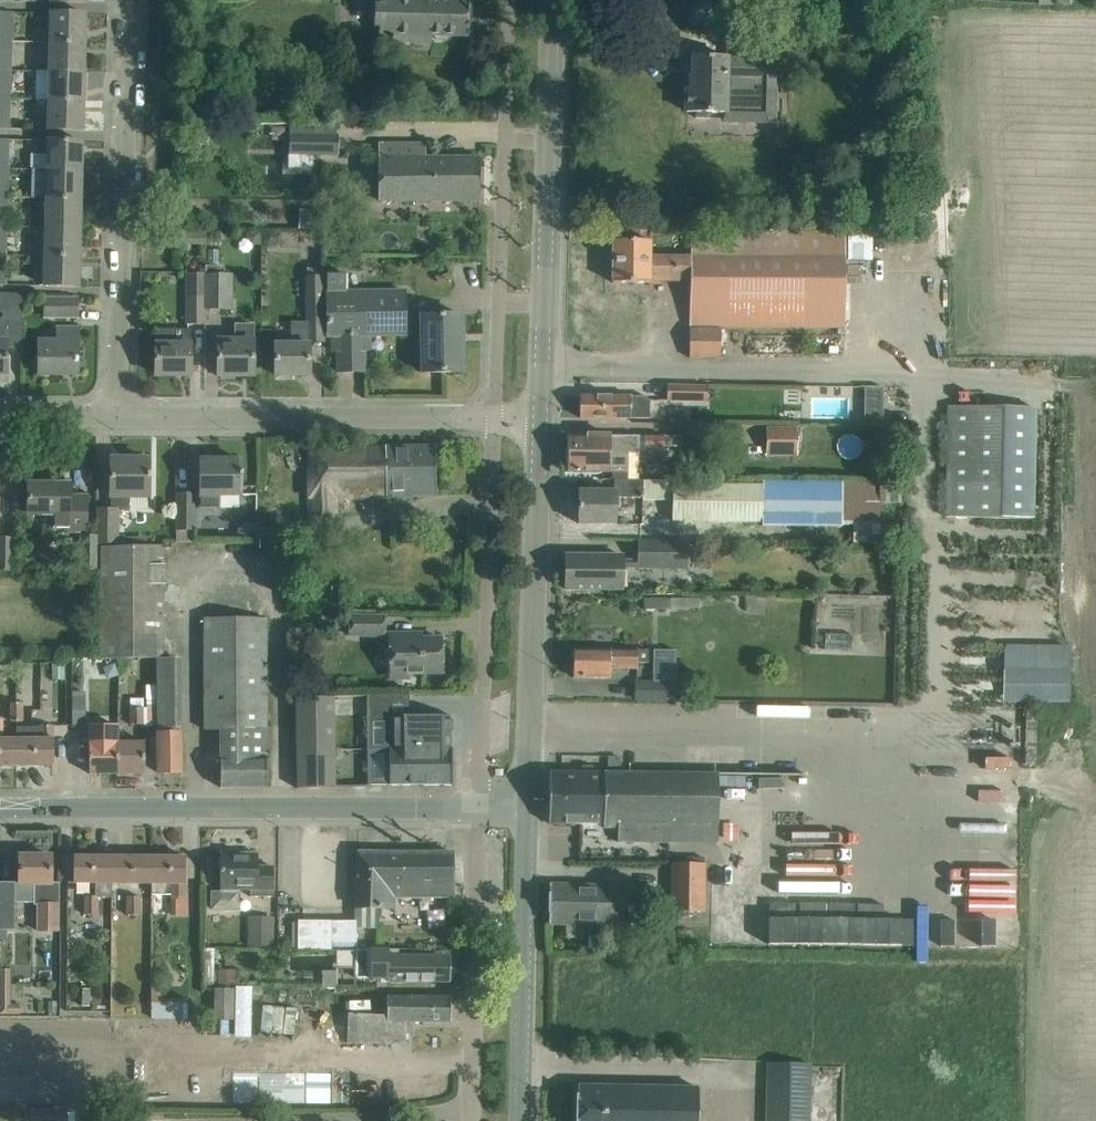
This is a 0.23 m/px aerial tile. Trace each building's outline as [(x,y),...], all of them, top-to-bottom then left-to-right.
[(375,28),(382,29),(382,41),(414,41),(414,36),(435,36),(438,40),(447,41),(451,36),(469,37),(470,0),(383,0),(383,6),(376,6),(375,28)] [(12,41),(13,10),(1,9),(0,30),(0,40),(12,41)] [(49,14),(48,43),(85,44),(86,14),(49,14)] [(728,23),(728,41),(753,42),(753,23),(728,23)] [(11,71),(12,41),(0,40),(0,70),(11,71)] [(85,44),(48,43),(48,72),(85,73),(85,44)] [(688,90),(687,112),(709,113),(726,114),(727,77),(755,77),(767,78),(766,115),(776,115),(777,57),(755,56),(727,56),(727,58),(716,58),(694,57),(693,90),(688,90)] [(0,70),(0,100),(11,100),(21,100),(22,71),(11,71),(0,70)] [(85,73),(48,72),(47,101),(84,102),(85,73)] [(727,77),(726,114),(766,115),(767,78),(755,77),(727,77)] [(0,100),(0,128),(10,129),(11,100),(0,100)] [(84,102),(47,101),(46,130),(83,131),(84,102)] [(291,125),(291,167),(314,167),(314,154),(337,154),(337,125),(291,125)] [(8,168),(9,138),(0,138),(0,168),(8,168)] [(481,158),(459,158),(424,158),(424,139),(378,139),(378,201),(480,202),(481,158)] [(45,170),(82,171),(83,142),(46,141),(45,170)] [(82,171),(45,170),(45,199),(81,200),(82,171)] [(81,200),(45,199),(44,228),(81,229),(81,200)] [(301,213),(300,229),(323,231),(324,214),(301,213)] [(81,229),(44,228),(43,257),(80,258),(81,229)] [(614,241),(613,284),(651,284),(651,278),(691,278),(690,325),(691,325),(843,327),(844,231),(691,229),(691,257),(650,256),(650,241),(636,241),(614,241)] [(268,233),(264,237),(264,243),(268,247),(274,247),(278,243),(278,237),(274,233),(268,233)] [(80,258),(43,257),(42,286),(79,287),(80,258)] [(206,310),(206,273),(187,273),(187,323),(206,323),(206,310)] [(230,273),(206,273),(206,310),(230,310),(230,273)] [(346,275),(327,275),(328,337),(333,337),(333,352),(338,352),(338,372),(365,372),(365,351),(370,351),(370,336),(427,336),(427,373),(464,373),(463,316),(421,316),(421,319),(405,319),(405,292),(347,292),(346,275)] [(324,277),(310,277),(310,321),(324,321),(324,277)] [(7,375),(7,342),(22,342),(22,320),(23,296),(0,296),(0,375),(7,375)] [(45,303),(45,317),(79,317),(78,303),(45,303)] [(310,321),(309,330),(291,330),(291,346),(276,346),(276,376),(309,376),(309,343),(324,343),(324,321),(310,321)] [(219,342),(219,354),(219,376),(253,376),(253,348),(251,348),(251,326),(235,326),(235,342),(219,342)] [(691,327),(690,327),(690,359),(721,359),(721,327),(691,327)] [(78,328),(58,328),(58,342),(39,342),(39,375),(78,376),(78,328)] [(155,358),(155,362),(157,362),(156,376),(191,376),(191,330),(174,330),(157,330),(157,344),(157,358),(155,358)] [(670,383),(670,400),(709,401),(709,383),(670,383)] [(866,387),(866,398),(883,398),(883,387),(866,387)] [(630,394),(630,396),(580,397),(580,419),(651,418),(651,394),(630,394)] [(1034,517),(1034,406),(952,406),(952,517),(1034,517)] [(798,427),(767,427),(768,453),(798,452),(798,427)] [(644,436),(591,435),(569,434),(568,472),(609,473),(610,452),(637,452),(637,456),(647,456),(647,450),(662,450),(662,447),(662,436),(662,434),(645,434),(644,436)] [(662,436),(662,447),(680,447),(680,436),(662,436)] [(310,521),(336,520),(337,499),(389,499),(437,495),(435,447),(387,447),(387,448),(309,449),(309,484),(310,521)] [(98,510),(98,532),(98,537),(98,543),(116,543),(116,512),(129,512),(129,498),(151,498),(151,479),(151,474),(149,474),(148,459),(112,459),(112,510),(98,510)] [(243,495),(243,477),(243,472),(241,472),(241,460),(201,460),(201,509),(217,509),(217,495),(243,495)] [(669,481),(643,481),(643,480),(615,480),(615,491),(580,491),(579,524),(615,525),(615,496),(669,496),(669,481)] [(673,484),(673,522),(763,523),(763,526),(842,527),(842,525),(880,526),(881,504),(901,504),(901,487),(881,487),(673,484)] [(54,531),(85,531),(87,531),(87,497),(70,497),(70,485),(29,485),(28,515),(54,515),(54,531)] [(179,490),(178,539),(195,540),(196,490),(179,490)] [(271,528),(258,528),(258,544),(271,544),(271,528)] [(13,536),(0,536),(0,568),(13,568),(13,536)] [(98,537),(82,537),(82,549),(82,571),(98,571),(98,554),(98,543),(98,537)] [(638,567),(689,568),(689,544),(639,543),(638,567)] [(163,553),(98,554),(98,571),(102,571),(102,585),(100,585),(100,586),(102,586),(102,603),(100,603),(100,604),(102,604),(102,617),(102,621),(100,622),(100,623),(102,623),(102,640),(100,640),(100,641),(102,641),(102,658),(100,658),(100,659),(103,659),(103,661),(104,661),(104,659),(116,659),(159,658),(159,702),(159,704),(159,707),(159,719),(159,727),(159,729),(181,729),(181,704),(180,658),(164,658),(163,553)] [(566,556),(566,590),(588,590),(621,590),(621,573),(621,556),(588,556),(566,556)] [(860,588),(860,594),(871,594),(871,583),(866,583),(860,588)] [(644,609),(668,609),(668,598),(644,599),(644,609)] [(384,637),(385,617),(351,616),(351,636),(384,637)] [(205,619),(205,708),(205,730),(221,731),(221,788),(267,788),(267,619),(205,619)] [(407,674),(420,673),(442,673),(441,639),(409,640),(408,634),(390,635),(391,670),(407,670),(407,674)] [(1007,646),(1006,697),(1071,698),(1072,648),(1007,646)] [(637,650),(597,650),(574,649),(574,678),(609,679),(610,667),(637,667),(637,650)] [(66,664),(53,664),(53,679),(66,679),(66,664)] [(634,681),(634,699),(668,700),(668,681),(634,681)] [(333,698),(296,698),(297,751),(335,750),(334,698),(333,698)] [(409,698),(389,698),(390,785),(390,786),(452,786),(452,716),(409,717),(409,698)] [(10,701),(10,720),(23,720),(23,701),(10,701)] [(85,702),(72,702),(72,723),(85,723),(85,702)] [(159,702),(147,702),(147,727),(159,727),(159,719),(159,707),(159,704),(159,702)] [(143,709),(131,709),(132,725),(143,725),(143,709)] [(41,740),(17,740),(17,766),(54,766),(54,740),(53,740),(53,727),(41,727),(41,740)] [(117,743),(119,743),(119,728),(89,728),(90,774),(117,774),(117,743)] [(159,735),(159,752),(159,774),(181,774),(181,735),(159,735)] [(17,740),(0,740),(0,766),(17,766),(17,740)] [(145,743),(119,743),(117,743),(117,774),(145,774),(145,743)] [(335,750),(297,751),(298,789),(334,789),(335,789),(335,750)] [(618,843),(640,843),(718,844),(719,775),(557,773),(550,773),(549,824),(604,825),(604,828),(618,828),(618,843)] [(427,894),(453,894),(453,853),(427,853),(427,850),(425,849),(420,849),(418,850),(418,853),(408,853),(385,854),(357,853),(356,908),(394,910),(394,897),(427,897),(427,894)] [(220,854),(220,890),(212,890),(212,907),(239,907),(239,890),(250,890),(250,898),(273,898),(274,867),(258,867),(257,855),(220,854)] [(20,856),(20,879),(33,879),(33,904),(38,904),(60,904),(60,883),(51,883),(52,879),(52,857),(20,856)] [(111,884),(111,857),(74,857),(74,884),(111,884)] [(149,857),(111,857),(111,884),(148,884),(149,857)] [(149,857),(148,884),(170,884),(170,899),(173,899),(172,912),(185,912),(186,857),(149,857)] [(675,873),(674,913),(705,913),(706,874),(706,865),(675,864),(675,873)] [(1,882),(1,930),(14,931),(15,882),(1,882)] [(630,886),(572,884),(550,884),(550,924),(630,926),(630,886)] [(62,915),(75,915),(75,889),(62,889),(62,915)] [(86,916),(97,916),(97,896),(86,896),(86,916)] [(129,896),(129,916),(150,915),(150,896),(129,896)] [(38,904),(38,931),(59,931),(60,904),(38,904)] [(250,917),(250,948),(274,948),(275,918),(250,917)] [(332,917),(299,917),(299,946),(332,946),(332,917)] [(279,945),(290,945),(290,918),(279,918),(279,945)] [(334,944),(358,943),(357,927),(333,928),(334,944)] [(204,950),(205,985),(214,985),(213,950),(204,950)] [(428,982),(451,982),(451,957),(398,956),(398,950),(357,950),(356,975),(357,979),(361,979),(388,979),(388,982),(428,982)] [(11,1004),(11,969),(2,969),(2,1013),(20,1013),(20,1004),(11,1004)] [(237,971),(219,971),(219,984),(237,984),(237,971)] [(343,988),(360,989),(361,979),(357,979),(356,975),(343,975),(343,988)] [(233,990),(216,990),(215,1020),(233,1020),(233,990)] [(451,997),(428,997),(386,997),(386,1015),(348,1015),(348,1044),(406,1044),(406,1022),(450,1023),(451,997)] [(153,1012),(187,1013),(187,1000),(153,1000),(153,1012)] [(811,1063),(768,1062),(766,1120),(809,1120),(811,1063)] [(254,1108),(353,1109),(353,1081),(280,1080),(280,1087),(255,1087),(254,1108)] [(698,1089),(578,1086),(577,1120),(697,1120),(698,1089)]
